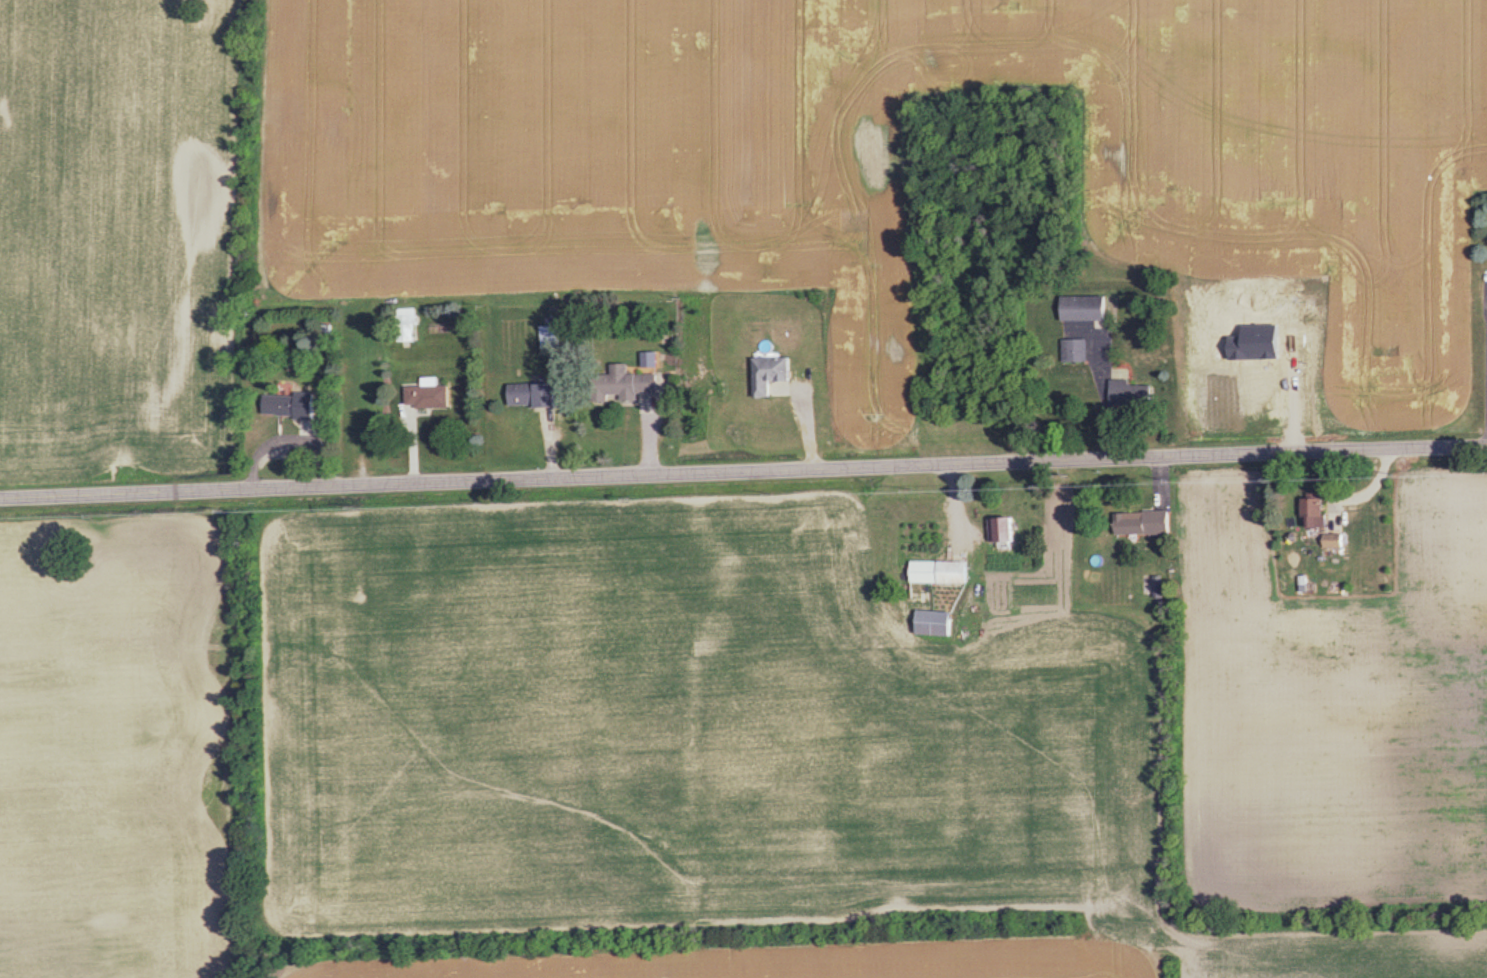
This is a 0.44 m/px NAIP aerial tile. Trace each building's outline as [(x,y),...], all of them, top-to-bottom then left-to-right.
[(1110,320),(1110,295),(1064,295),(1064,320),(1110,320)] [(401,342),(420,342),(420,307),(401,307),(401,342)] [(544,326),(544,348),(563,348),(563,326),(544,326)] [(1089,362),(1088,339),(1065,340),(1065,362),(1089,362)] [(796,358),(760,358),(759,398),(776,398),(777,381),(796,382),(796,358)] [(634,364),(603,364),(603,396),(626,396),(626,401),(644,401),(644,394),(664,394),(664,374),(634,374),(634,364)] [(443,378),(427,378),(427,387),(411,387),(411,408),(454,408),(454,385),(443,385),(443,378)] [(1114,403),(1151,403),(1151,381),(1114,381),(1114,403)] [(511,384),(512,407),(566,407),(565,383),(511,384)] [(327,418),(328,395),(266,394),(265,417),(327,418)] [(1316,527),(1330,527),(1330,499),(1308,499),(1308,521),(1316,521),(1316,527)] [(1153,506),(1153,512),(1116,513),(1117,535),(1173,534),(1173,506),(1153,506)] [(1022,543),(1022,519),(992,519),(992,543),(1022,543)] [(1344,535),(1326,535),(1326,547),(1344,547),(1344,535)] [(975,584),(975,562),(915,562),(915,584),(975,584)] [(1161,595),(1160,575),(1143,576),(1144,595),(1161,595)] [(918,636),(957,637),(957,612),(918,611),(918,636)]
